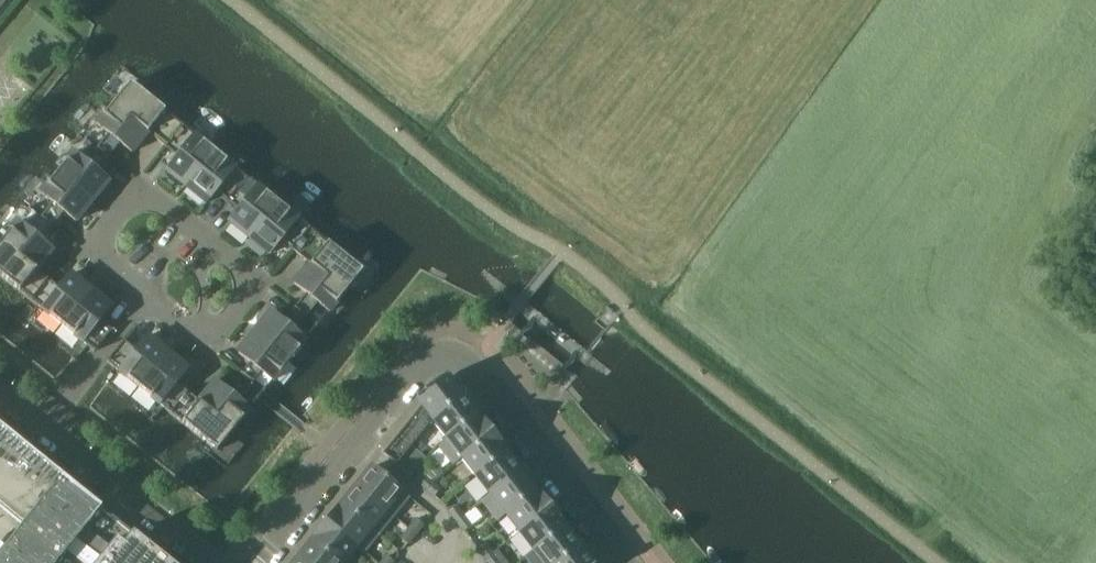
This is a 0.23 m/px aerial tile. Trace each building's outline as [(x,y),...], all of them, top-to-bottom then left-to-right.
[(183,126),(130,83),(113,104),(148,132),(148,133),(165,147),(166,148),(183,126)] [(98,123),(109,132),(97,148),(109,158),(110,157),(109,156),(120,143),(132,152),(148,133),(148,132),(113,104),(98,123)] [(186,187),(215,152),(183,126),(166,148),(167,149),(167,148),(177,156),(166,170),(186,187)] [(109,158),(97,148),(85,162),(74,153),(57,173),(92,201),(109,181),(97,171),(108,158),(109,158)] [(220,156),(215,152),(186,187),(207,203),(216,192),(226,200),(227,201),(237,189),(226,180),(235,168),(220,156)] [(41,217),(53,227),(54,226),(53,225),(64,212),(76,222),(92,201),(57,173),(41,193),(52,203),(42,216),(41,217)] [(249,238),(278,203),(257,186),(248,198),(237,189),(227,201),(228,202),(228,201),(238,209),(229,221),(249,238)] [(283,207),(278,203),(249,238),(270,254),(281,240),(291,248),(290,249),(291,250),(309,228),(283,207)] [(53,227),(41,217),(29,231),(18,222),(1,242),(36,270),(37,270),(53,250),(41,240),(52,227),(52,228),(53,227)] [(299,255),(310,264),(311,263),(346,292),(362,271),(309,228),(291,250),(292,250),(293,250),(299,255)] [(1,242),(0,243),(0,275),(31,300),(48,279),(47,278),(37,270),(36,270),(1,242)] [(311,263),(310,264),(294,284),(306,293),(295,307),(294,306),(294,307),(306,317),(318,303),(329,312),(342,297),(346,292),(311,263)] [(49,279),(48,279),(31,300),(63,326),(91,291),(70,274),(59,288),(49,280),(49,279)] [(587,365),(588,364),(594,357),(590,353),(589,352),(502,282),(496,290),(495,291),(530,319),(531,317),(539,324),(538,325),(573,354),(574,352),(581,358),(580,359),(587,365)] [(95,352),(112,330),(110,329),(100,321),(111,307),(91,291),(63,326),(84,343),(95,352)] [(311,334),(300,325),(306,317),(294,307),(293,308),(294,309),(283,322),(271,312),(255,333),(290,361),(311,334)] [(262,372),(273,381),(290,361),(255,333),(238,353),(250,362),(243,372),(242,371),(240,373),(253,383),(255,382),(254,381),(262,372)] [(107,362),(114,367),(134,383),(139,388),(168,353),(147,336),(136,350),(126,342),(124,340),(107,362)] [(188,369),(168,353),(139,388),(144,392),(164,408),(171,413),(188,392),(187,391),(177,383),(188,369)] [(432,420),(461,397),(451,383),(446,376),(416,400),(421,406),(389,445),(403,457),(411,447),(432,421),(432,420)] [(205,394),(199,401),(199,402),(234,430),(238,425),(250,410),(239,400),(245,392),(246,391),(247,392),(248,390),(235,379),(234,381),(235,382),(227,391),(215,381),(205,394)] [(230,434),(234,430),(199,402),(199,401),(189,393),(189,392),(188,392),(171,413),(205,441),(217,451),(230,434)] [(440,445),(476,415),(461,397),(432,420),(432,421),(446,439),(440,444),(440,445)] [(454,463),(491,434),(476,415),(440,445),(454,463)] [(1023,431),(1037,442),(1044,432),(1030,421),(1023,431)] [(0,427),(0,562),(168,562),(0,427)] [(475,476),(505,453),(491,434),(454,463),(455,464),(461,458),(475,476)] [(383,454),(394,463),(397,465),(403,457),(389,445),(383,454)] [(520,472),(505,453),(475,476),(489,494),(482,500),(483,500),(520,472)] [(393,515),(408,496),(372,467),(357,486),(393,515)] [(483,500),(498,519),(534,490),(520,472),(483,500)] [(431,482),(421,474),(416,480),(425,488),(431,482)] [(425,488),(434,496),(440,489),(431,482),(425,488)] [(393,515),(357,486),(342,504),(377,534),(378,534),(393,515)] [(505,515),(519,532),(549,509),(534,490),(498,519),(498,520),(505,515)] [(377,534),(342,504),(327,523),(356,547),(363,552),(378,534),(377,534)] [(456,506),(449,511),(456,521),(463,516),(456,506)] [(526,556),(527,557),(564,528),(549,509),(519,532),(533,550),(526,556)] [(456,521),(464,531),(471,526),(463,516),(456,521)] [(417,519),(409,529),(416,534),(423,526),(424,525),(417,519)] [(327,523),(312,541),(338,562),(343,562),(356,547),(327,523)] [(532,562),(557,562),(578,547),(564,528),(527,557),(532,562)] [(416,534),(409,529),(401,538),(408,544),(416,534)] [(312,541),(297,560),(301,562),(338,562),(312,541)] [(478,549),(486,559),(493,553),(485,543),(478,549)] [(589,560),(578,547),(557,562),(591,562),(589,560)] [(489,562),(500,562),(493,553),(486,559),(489,562)]
